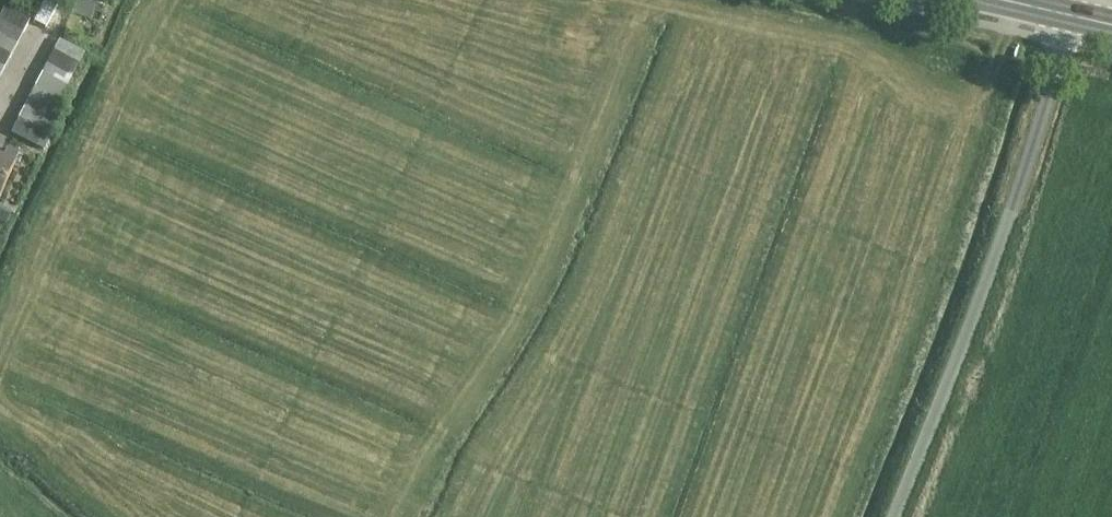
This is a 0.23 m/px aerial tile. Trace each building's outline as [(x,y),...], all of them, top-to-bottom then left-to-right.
[(8,7),(0,21),(0,82),(33,20),(8,7)] [(87,54),(62,42),(23,117),(28,119),(48,130),(87,54)] [(48,130),(28,119),(19,136),(44,149),(52,132),(48,130)] [(0,162),(0,208),(18,170),(0,162)]
